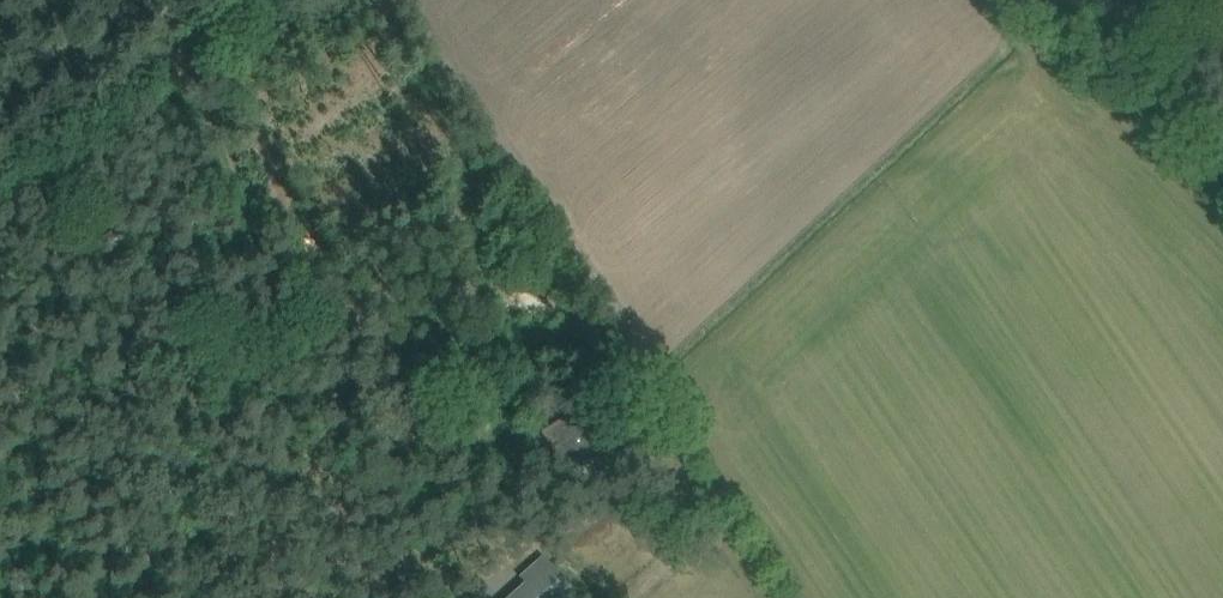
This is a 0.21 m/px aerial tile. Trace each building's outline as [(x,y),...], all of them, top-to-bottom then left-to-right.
[(556,460),(567,477),(598,457),(588,441),(597,435),(580,407),(539,432),(551,452),(551,451),(554,455),(555,454),(558,458),(556,460)] [(543,553),(518,574),(524,581),(503,597),(567,597),(575,592),(543,553)]
